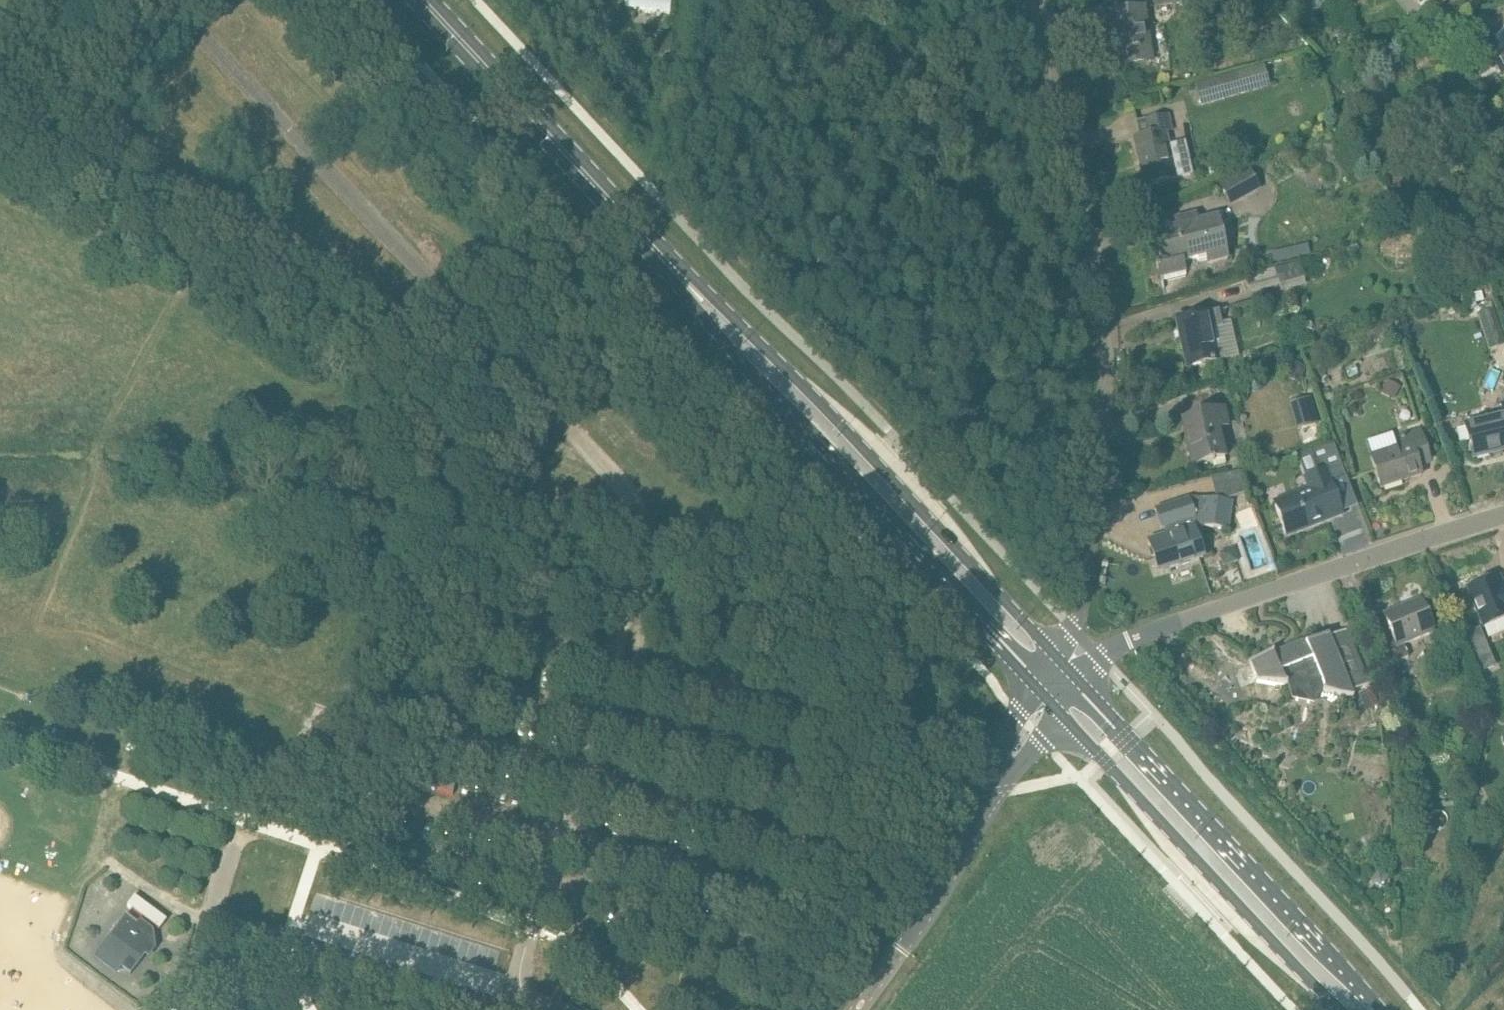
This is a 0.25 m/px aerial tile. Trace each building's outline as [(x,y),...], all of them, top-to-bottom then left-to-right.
[(670,0),(623,0),(623,9),(669,12),(670,0)] [(1151,62),(1143,8),(1110,13),(1114,39),(1118,39),(1119,46),(1115,46),(1116,50),(1119,66),(1118,66),(1119,67),(1151,62)] [(1496,42),(1487,31),(1468,48),(1478,60),(1483,55),(1500,74),(1503,71),(1503,35),(1496,42)] [(657,33),(657,45),(671,46),(672,33),(657,33)] [(1284,37),(1284,45),(1294,46),(1295,38),(1284,37)] [(1195,105),(1266,89),(1261,65),(1189,81),(1195,105)] [(1141,137),(1135,139),(1146,185),(1192,174),(1184,143),(1168,147),(1164,133),(1170,131),(1167,116),(1138,123),(1141,137)] [(1346,133),(1331,141),(1336,152),(1352,143),(1346,133)] [(1218,185),(1230,207),(1261,191),(1249,168),(1218,185)] [(1161,261),(1156,262),(1163,290),(1164,290),(1162,282),(1188,276),(1185,262),(1211,255),(1213,263),(1227,259),(1218,219),(1200,223),(1180,228),(1155,234),(1161,261)] [(1297,259),(1294,248),(1286,250),(1289,261),(1297,259)] [(1316,254),(1319,262),(1328,259),(1326,251),(1316,254)] [(1279,286),(1282,294),(1307,286),(1299,262),(1247,278),(1252,295),(1279,286)] [(1475,291),(1462,295),(1466,311),(1479,307),(1475,291)] [(1498,323),(1494,309),(1478,314),(1483,328),(1498,323)] [(1176,322),(1187,369),(1220,361),(1213,331),(1222,329),(1218,312),(1209,315),(1209,314),(1176,322)] [(1400,332),(1397,321),(1379,327),(1382,335),(1383,337),(1400,332)] [(1372,339),(1382,335),(1379,327),(1368,331),(1372,339)] [(1309,368),(1293,360),(1285,377),(1302,384),(1309,368)] [(1401,388),(1389,381),(1381,394),(1394,401),(1401,388)] [(1224,412),(1183,421),(1193,466),(1224,459),(1218,430),(1227,427),(1224,412)] [(1465,426),(1470,447),(1468,448),(1469,451),(1471,451),(1473,458),(1503,451),(1503,417),(1465,426)] [(1430,463),(1420,433),(1401,439),(1404,447),(1371,458),(1381,488),(1421,475),(1419,467),(1430,463)] [(1307,490),(1273,502),(1286,536),(1303,530),(1303,528),(1310,525),(1311,527),(1342,515),(1327,474),(1344,468),(1334,443),(1313,451),(1321,472),(1303,478),(1307,490)] [(1149,542),(1159,572),(1204,558),(1194,528),(1200,526),(1228,530),(1232,502),(1228,501),(1215,500),(1207,499),(1204,498),(1189,498),(1155,510),(1162,529),(1164,528),(1166,537),(1149,542)] [(1467,590),(1484,628),(1503,620),(1503,583),(1498,586),(1495,578),(1467,590)] [(1420,600),(1383,615),(1393,638),(1382,643),(1391,665),(1408,658),(1403,645),(1434,632),(1420,600)] [(1471,649),(1486,643),(1480,628),(1465,634),(1471,649)] [(1273,653),(1249,663),(1249,664),(1250,663),(1258,681),(1257,681),(1256,682),(1288,687),(1324,692),(1356,696),(1354,690),(1368,684),(1345,631),(1328,638),(1328,637),(1329,636),(1328,635),(1305,644),(1304,643),(1273,655),(1272,654),(1274,654),(1273,653)] [(1385,676),(1390,690),(1405,684),(1401,670),(1385,676)] [(1366,712),(1378,705),(1370,689),(1357,695),(1366,712)] [(190,870),(99,840),(84,888),(94,891),(87,912),(168,939),(190,870)] [(1402,871),(1416,870),(1415,854),(1401,855),(1402,871)] [(1390,877),(1378,872),(1372,883),(1384,889),(1390,877)]
